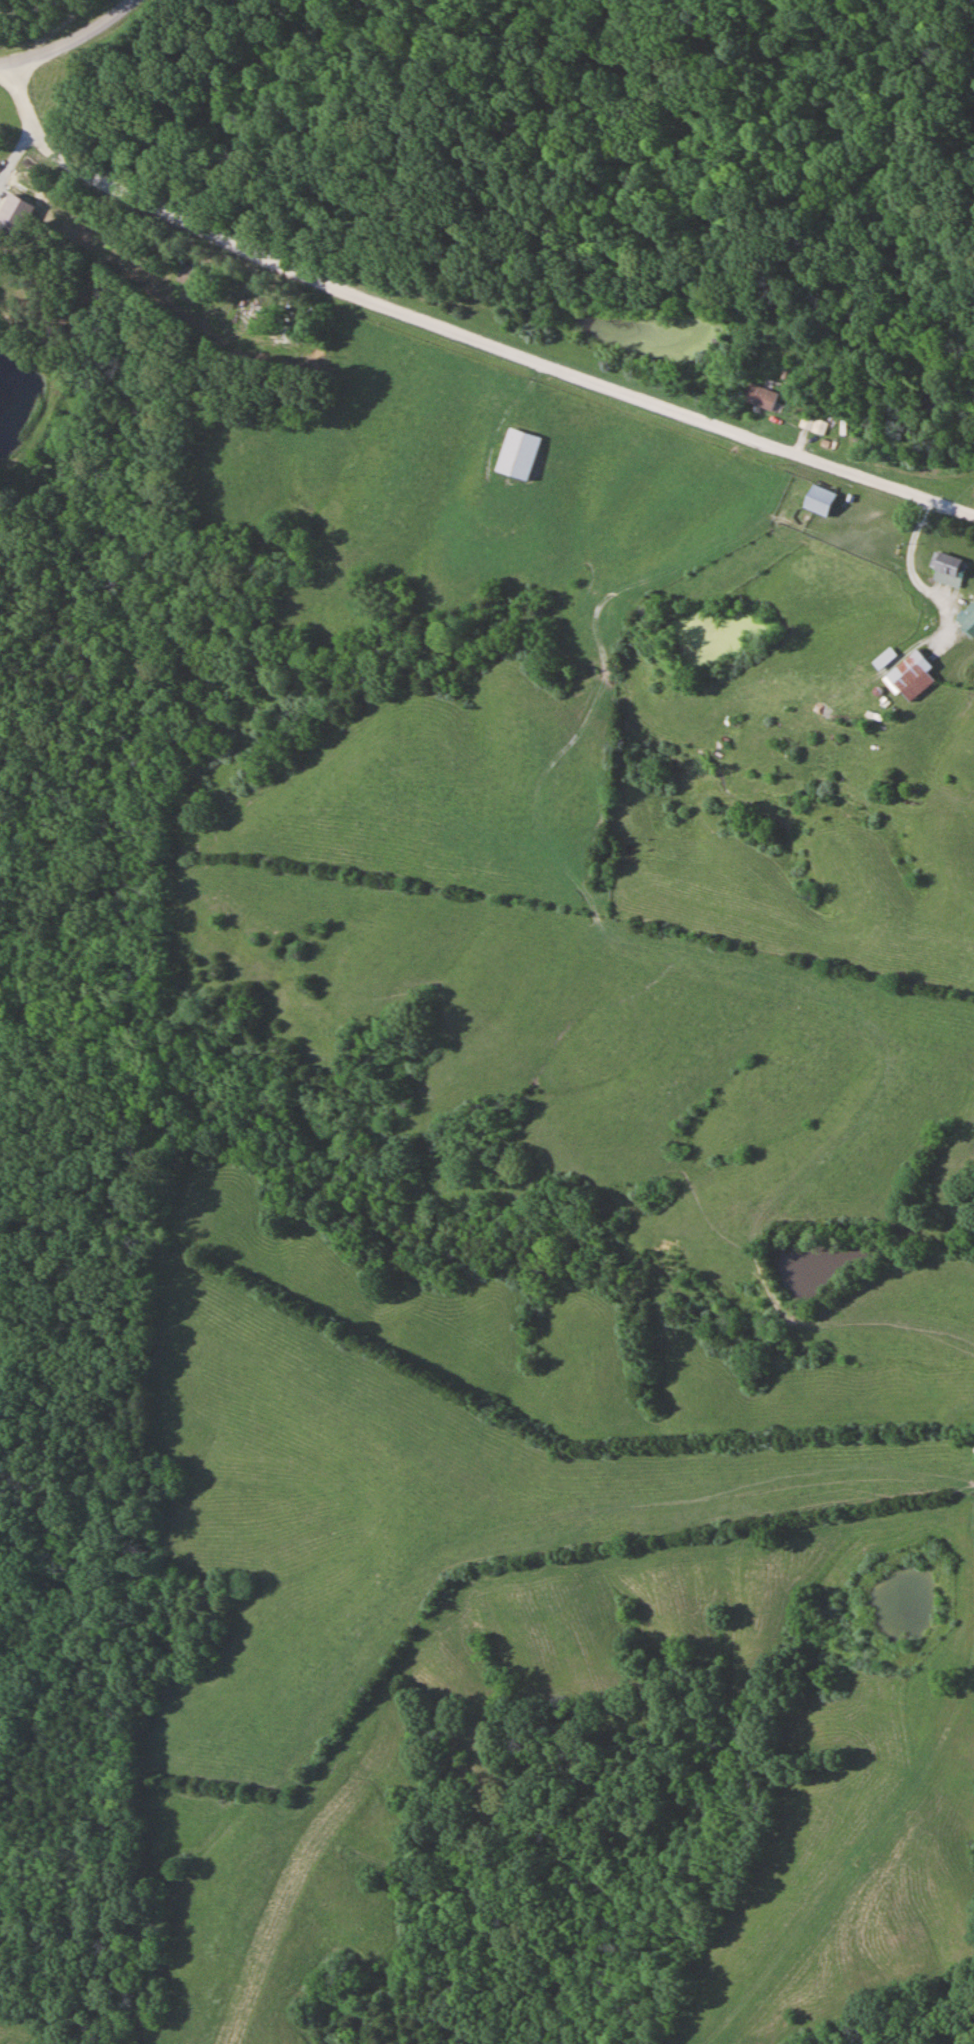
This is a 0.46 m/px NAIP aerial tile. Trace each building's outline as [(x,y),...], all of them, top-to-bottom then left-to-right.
[(742,402),(771,413),(777,394),(748,384),(742,402)] [(495,472),(527,481),(539,437),(507,428),(495,472)] [(825,518),(835,495),(812,484),(801,507),(825,518)] [(961,564),(944,551),(928,572),(953,591),(961,581),(953,575),(961,564)] [(925,673),(931,668),(915,650),(885,677),(908,703),(933,681),(925,673)]
